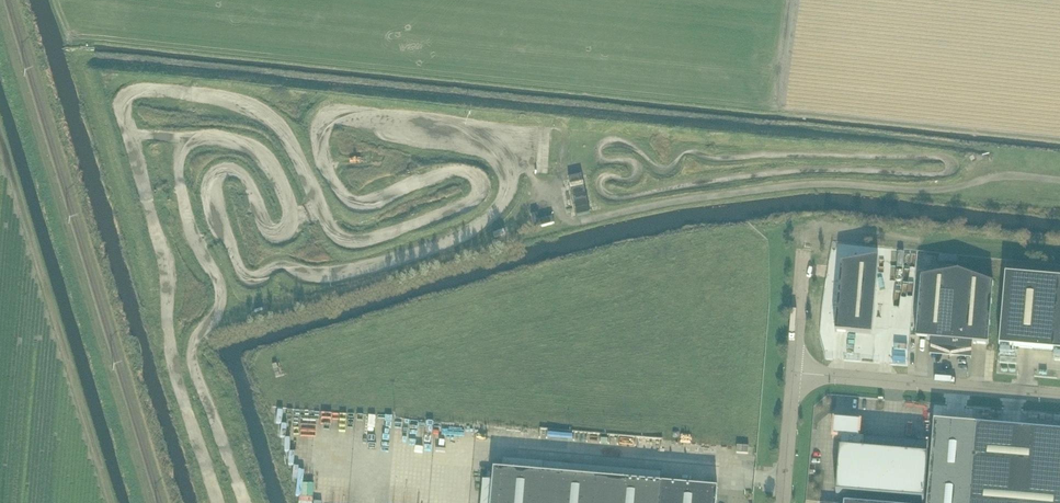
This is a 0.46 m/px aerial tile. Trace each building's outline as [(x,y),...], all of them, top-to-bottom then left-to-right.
[(582,175),(569,178),(577,216),(590,213),(582,175)] [(538,214),(532,216),(535,229),(541,227),(538,214)] [(553,218),(540,221),(542,228),(555,224),(553,218)] [(504,231),(494,235),(495,239),(506,235),(504,231)] [(873,336),(879,257),(878,258),(841,265),(835,332),(873,336)] [(253,266),(248,276),(254,280),(260,270),(253,266)] [(951,357),(959,271),(958,271),(958,272),(921,281),(916,339),(932,341),(931,349),(951,356),(951,357)] [(959,272),(959,271),(951,357),(951,356),(972,352),(973,344),(988,346),(994,285),(959,272)] [(1006,275),(999,347),(1059,352),(1059,280),(1006,275)] [(835,421),(834,438),(842,438),(841,449),(840,449),(839,461),(837,489),(836,494),(847,495),(889,498),(925,501),(928,457),(863,451),(864,440),(859,439),(860,423),(835,421)] [(928,502),(1059,502),(1059,432),(976,425),(934,422),(928,502)] [(749,455),(749,447),(738,446),(737,454),(749,455)] [(718,493),(718,490),(710,489),(701,488),(663,485),(658,484),(543,474),(503,471),(495,470),(494,482),(492,502),(717,502),(718,493)]
